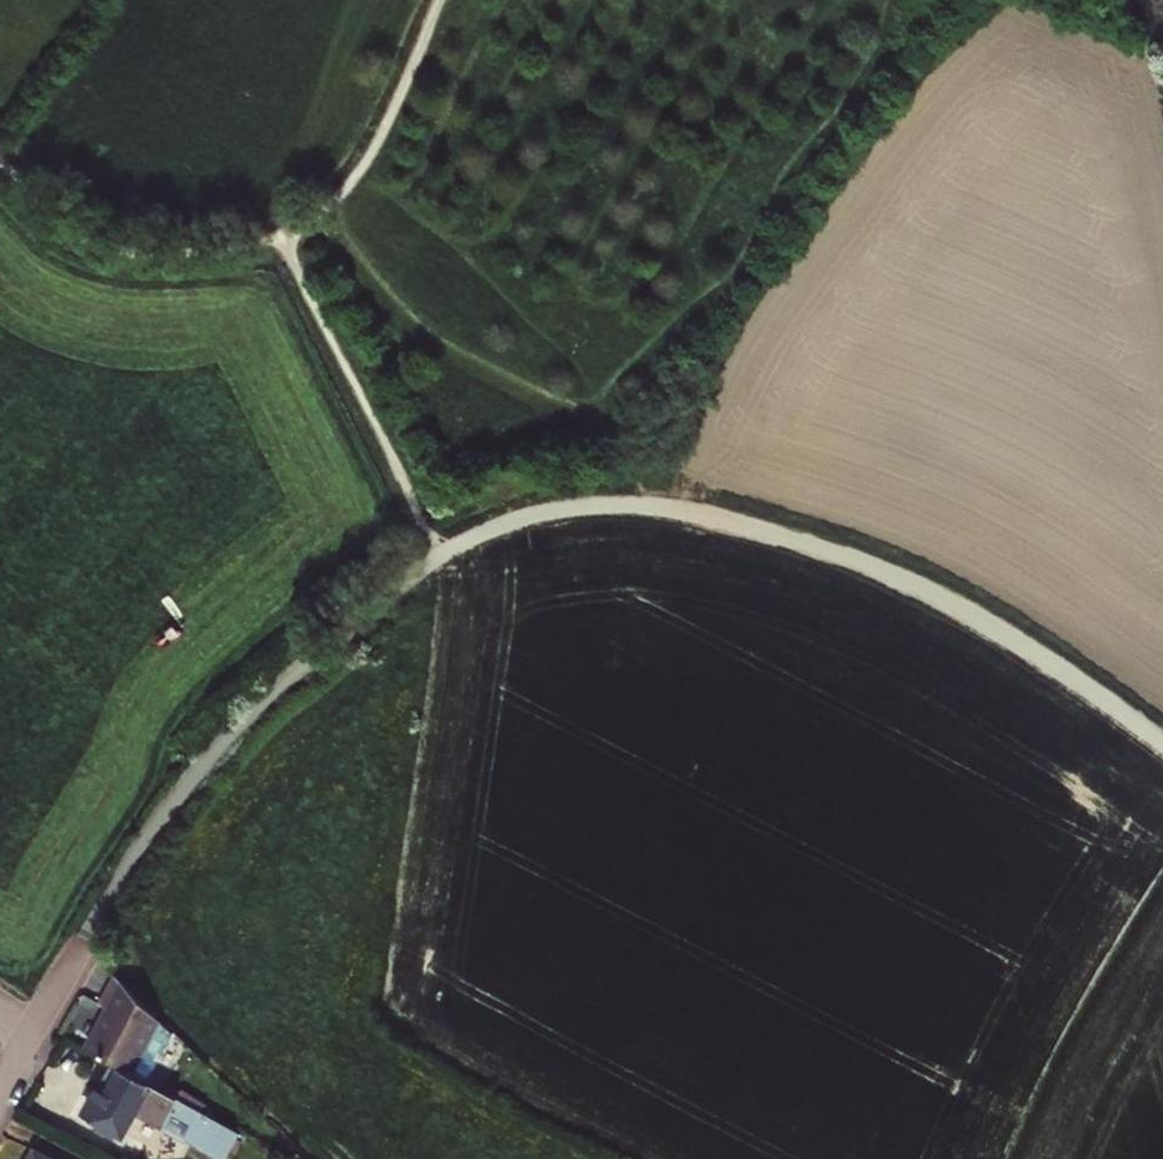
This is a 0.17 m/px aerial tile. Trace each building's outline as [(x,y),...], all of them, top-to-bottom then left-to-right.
[(113,982),(159,1024),(162,1020),(116,977),(113,982)] [(86,1048),(111,1062),(131,1074),(159,1024),(113,982),(101,1004),(109,1007),(86,1048)] [(111,1136),(116,1133),(120,1135),(133,1111),(162,1128),(166,1121),(228,1154),(240,1133),(131,1074),(111,1062),(84,1113),(98,1121),(98,1129),(111,1136)] [(34,1150),(29,1158),(51,1158),(34,1150)]
